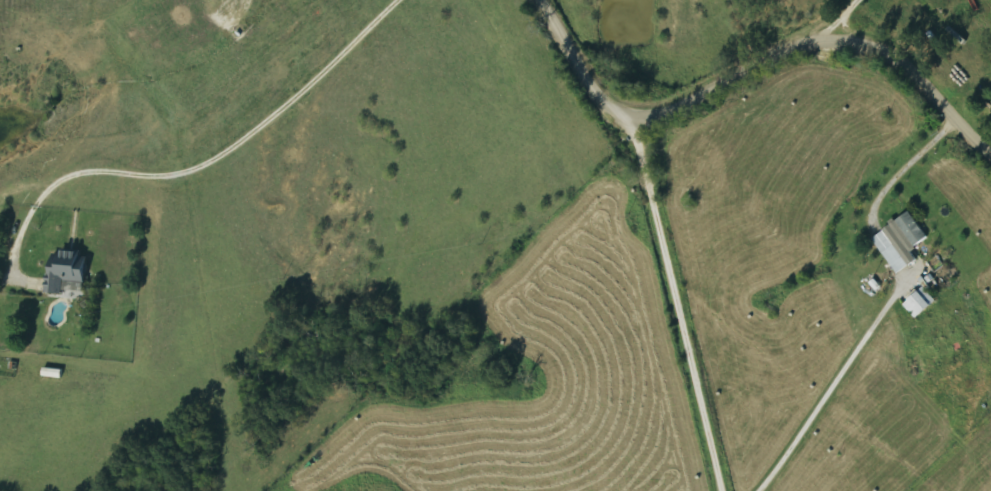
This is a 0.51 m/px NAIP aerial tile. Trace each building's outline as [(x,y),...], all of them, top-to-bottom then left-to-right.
[(930,238),(911,212),(873,240),(900,275),(919,261),(912,252),(930,238)] [(87,283),(90,256),(54,253),(50,295),(64,296),(65,281),(87,283)] [(77,299),(78,293),(85,294),(86,285),(67,282),(64,297),(77,299)] [(906,305),(917,320),(938,304),(927,289),(906,305)]
